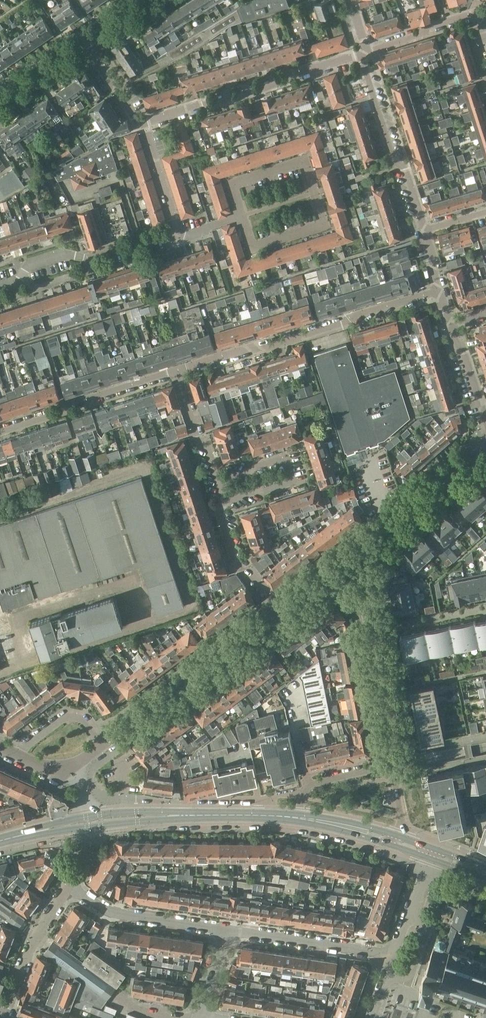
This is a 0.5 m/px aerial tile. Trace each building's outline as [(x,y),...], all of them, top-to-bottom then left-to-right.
[(81,14),(78,10),(77,11),(69,0),(65,0),(64,1),(59,4),(71,22),(77,18),(77,17),(81,14)] [(97,4),(95,0),(82,0),(88,9),(90,8),(90,9),(95,6),(94,4),(96,3),(96,4),(97,4)] [(227,27),(230,25),(231,25),(234,24),(243,21),(289,7),(289,6),(301,2),(301,3),(309,0),(308,0),(303,1),(303,0),(294,0),(287,2),(287,0),(252,0),(246,3),(235,10),(177,45),(168,51),(156,58),(158,61),(160,66),(172,60),(185,53),(209,40),(227,27)] [(198,0),(190,0),(188,1),(196,14),(206,8),(201,1),(199,2),(198,0)] [(199,2),(201,1),(206,8),(209,6),(210,8),(215,5),(214,3),(218,1),(217,0),(198,0),(199,2)] [(315,11),(313,4),(315,4),(314,0),(310,0),(309,0),(301,3),(304,14),(315,11)] [(336,9),(334,2),(332,3),(331,0),(326,0),(315,4),(313,4),(315,11),(318,19),(322,18),(327,17),(335,14),(334,10),(336,9)] [(422,23),(432,20),(429,13),(425,0),(424,1),(423,0),(419,0),(420,6),(417,7),(422,23)] [(429,13),(431,13),(430,12),(438,9),(436,6),(441,4),(439,0),(423,0),(424,1),(425,0),(429,13)] [(196,14),(188,1),(177,8),(180,14),(183,13),(187,20),(191,17),(193,19),(197,16),(196,14)] [(59,4),(54,7),(50,10),(61,27),(64,25),(65,26),(71,22),(59,4)] [(411,23),(412,26),(422,23),(417,7),(406,11),(407,12),(403,13),(407,24),(411,23)] [(180,14),(177,8),(169,13),(177,26),(187,20),(183,13),(180,14)] [(391,9),(387,11),(394,32),(404,29),(403,27),(402,24),(403,23),(401,20),(398,13),(393,15),(391,9)] [(384,35),(394,32),(387,11),(386,11),(386,13),(388,16),(384,17),(382,12),(377,13),(384,35)] [(163,24),(168,32),(170,36),(174,33),(172,29),(177,26),(169,13),(158,20),(162,25),(163,24)] [(371,28),(374,38),(384,35),(377,13),(373,15),(375,21),(366,24),(368,30),(371,28)] [(52,35),(52,34),(53,33),(50,28),(40,14),(32,20),(34,24),(35,24),(44,39),(44,38),(46,36),(47,38),(52,35)] [(270,23),(272,28),(276,27),(272,16),(268,17),(270,23)] [(212,21),(210,18),(210,17),(201,23),(204,27),(212,21)] [(253,27),(255,34),(259,33),(258,28),(257,27),(264,24),(265,27),(269,26),(266,17),(258,19),(251,21),(253,27)] [(35,43),(36,44),(38,42),(39,44),(43,41),(43,40),(44,39),(35,24),(34,24),(32,20),(23,26),(25,29),(35,43)] [(158,38),(168,32),(163,24),(162,25),(158,20),(150,25),(158,38)] [(240,39),(234,24),(231,25),(233,34),(235,40),(240,39)] [(150,25),(141,30),(147,39),(154,50),(152,51),(153,52),(153,53),(156,58),(168,51),(165,45),(164,46),(162,44),(158,48),(154,43),(159,40),(158,38),(150,25)] [(231,41),(235,40),(233,34),(231,25),(230,25),(227,27),(231,41)] [(292,41),(297,56),(308,53),(308,52),(313,51),(311,44),(308,37),(305,28),(300,30),(302,39),(294,41),(292,37),(291,37),(292,41)] [(36,44),(35,43),(25,29),(20,32),(19,30),(15,33),(16,35),(27,50),(29,48),(30,50),(35,47),(34,46),(36,44)] [(450,46),(468,40),(465,31),(457,33),(455,30),(449,32),(452,40),(448,42),(450,46)] [(125,39),(112,47),(118,57),(131,49),(144,41),(137,31),(126,39),(125,39)] [(344,34),(328,39),(332,52),(348,47),(344,34)] [(7,41),(18,56),(20,54),(21,56),(26,53),(25,52),(27,50),(16,35),(11,39),(10,37),(6,39),(7,41)] [(436,59),(434,51),(440,50),(438,45),(438,44),(437,41),(435,36),(425,39),(431,58),(432,60),(436,59)] [(280,40),(282,45),(286,60),(297,57),(297,56),(292,41),(284,44),(282,39),(280,40)] [(315,50),(317,56),(332,52),(328,39),(311,44),(313,51),(315,50)] [(431,58),(425,39),(416,42),(421,56),(423,61),(431,58)] [(177,45),(176,44),(173,40),(165,45),(168,51),(177,45)] [(276,63),(286,60),(282,45),(280,40),(278,41),(279,46),(272,48),(276,63)] [(471,49),(468,40),(450,46),(443,48),(444,52),(455,48),(456,54),(471,49)] [(9,61),(11,60),(12,62),(17,58),(17,57),(18,56),(7,41),(2,45),(0,43),(0,49),(9,61)] [(262,47),(260,47),(266,67),(276,63),(272,48),(270,42),(262,45),(262,47)] [(421,56),(416,42),(407,45),(414,66),(417,64),(415,58),(421,56)] [(151,49),(147,44),(142,48),(145,52),(151,49)] [(407,45),(398,48),(403,62),(408,60),(410,67),(414,66),(407,45)] [(256,70),(266,67),(260,47),(258,48),(258,46),(250,49),(250,51),(251,54),(256,70)] [(403,62),(398,48),(389,51),(395,72),(399,70),(397,64),(403,62)] [(0,68),(2,67),(3,68),(4,68),(6,68),(7,68),(8,67),(8,66),(8,65),(8,64),(8,63),(10,62),(9,61),(0,49),(0,68)] [(131,49),(118,57),(125,67),(131,63),(130,62),(137,57),(131,49)] [(474,59),(471,50),(471,49),(456,54),(458,59),(447,62),(448,67),(454,65),(455,65),(474,59)] [(246,73),(239,50),(236,51),(237,54),(230,56),(231,60),(236,76),(246,73)] [(241,50),(239,50),(246,73),(256,70),(251,54),(250,51),(242,53),(241,50)] [(389,51),(379,54),(382,62),(378,63),(380,69),(390,66),(392,73),(395,72),(389,51)] [(144,66),(137,57),(130,62),(131,63),(125,67),(130,75),(144,66)] [(216,83),(226,80),(220,59),(217,60),(216,58),(209,60),(210,62),(211,66),(216,83)] [(222,58),(220,59),(226,80),(236,76),(231,60),(224,63),(222,58)] [(463,72),(477,68),(474,59),(455,65),(454,65),(455,69),(461,67),(463,72)] [(201,65),(200,66),(206,86),(216,83),(211,66),(202,69),(201,65)] [(196,89),(206,86),(200,66),(196,67),(197,71),(191,73),(196,89)] [(90,79),(89,77),(83,68),(72,75),(75,80),(84,92),(91,103),(104,95),(92,77),(90,79)] [(472,80),(480,78),(477,68),(463,72),(458,74),(461,83),(472,80)] [(182,86),(177,87),(179,94),(195,89),(195,90),(196,89),(191,73),(190,69),(187,70),(188,74),(179,77),(182,86)] [(158,78),(156,72),(149,74),(151,80),(158,78)] [(328,92),(341,88),(336,73),(323,77),(328,92)] [(74,99),(84,92),(75,80),(66,87),(74,99)] [(408,87),(406,82),(391,87),(394,97),(417,90),(420,88),(419,83),(408,87)] [(457,99),(479,93),(476,83),(467,86),(462,88),(463,93),(456,95),(457,99)] [(315,94),(312,84),(294,89),(300,105),(311,102),(309,96),(315,94)] [(71,116),(81,109),(77,104),(72,107),(69,103),(74,99),(66,87),(56,93),(71,116)] [(177,87),(159,93),(163,106),(178,101),(176,95),(179,94),(177,87)] [(333,108),(346,104),(341,88),(328,92),(333,108)] [(294,89),(284,92),(289,109),(300,105),(294,89)] [(394,97),(397,106),(413,101),(411,97),(418,95),(417,91),(417,90),(394,97)] [(289,109),(284,92),(273,96),(278,112),(289,109)] [(143,98),(147,111),(163,106),(159,93),(143,98)] [(468,106),(482,102),(479,93),(457,99),(459,104),(466,102),(468,106)] [(266,111),(261,112),(259,113),(261,118),(268,116),(278,112),(273,96),(262,99),(266,111)] [(48,98),(38,105),(41,109),(43,108),(45,111),(44,112),(52,124),(56,130),(61,126),(59,123),(63,120),(58,112),(48,98)] [(89,109),(96,119),(113,108),(109,103),(108,104),(105,98),(89,109)] [(414,106),(413,101),(397,106),(400,115),(423,108),(421,104),(414,106)] [(463,118),(485,111),(482,102),(468,106),(469,111),(462,113),(463,118)] [(345,119),(364,113),(363,111),(362,111),(360,103),(352,106),(352,105),(342,108),(344,114),(343,115),(344,119),(345,119)] [(261,118),(259,113),(252,115),(249,104),(238,107),(243,124),(245,128),(248,127),(246,122),(253,120),(253,121),(261,118)] [(31,110),(40,124),(45,120),(49,126),(57,136),(59,134),(56,130),(52,124),(44,112),(45,111),(43,108),(41,109),(38,105),(36,107),(34,106),(32,108),(31,110)] [(238,107),(228,111),(233,127),(243,124),(238,107)] [(113,108),(96,119),(101,127),(104,125),(108,124),(122,119),(121,119),(121,118),(120,118),(119,118),(118,118),(117,118),(115,115),(116,114),(113,108)] [(400,115),(404,125),(419,121),(417,115),(424,113),(423,108),(400,115)] [(26,114),(21,117),(24,120),(26,119),(28,122),(27,123),(32,131),(35,135),(36,137),(39,140),(39,141),(43,138),(40,133),(41,133),(37,126),(40,124),(31,110),(30,110),(29,110),(26,112),(26,114)] [(336,110),(327,113),(330,123),(336,121),(339,120),(336,110)] [(233,127),(228,111),(216,114),(221,131),(233,127)] [(485,111),(463,118),(464,121),(472,119),(474,124),(485,120),(485,115),(485,111)] [(364,113),(345,119),(348,128),(366,122),(364,116),(364,113)] [(222,134),(221,131),(216,114),(199,120),(201,126),(207,124),(210,134),(216,132),(218,139),(223,138),(222,134)] [(80,119),(77,115),(71,119),(73,123),(80,119)] [(14,121),(14,122),(23,135),(28,142),(36,137),(35,135),(32,131),(27,123),(28,122),(26,119),(24,120),(21,117),(19,118),(17,118),(15,120),(14,121)] [(127,118),(122,119),(108,124),(104,125),(108,135),(109,137),(131,130),(127,118)] [(292,119),(282,123),(284,129),(294,126),(292,119)] [(474,124),(475,129),(468,132),(469,136),(485,131),(485,120),(474,124)] [(9,125),(6,127),(8,131),(7,132),(9,136),(10,135),(21,152),(25,149),(18,138),(23,135),(14,122),(13,122),(12,121),(9,123),(9,125)] [(189,137),(185,121),(172,125),(177,140),(189,137)] [(420,125),(419,121),(404,125),(407,134),(429,127),(428,123),(420,125)] [(366,122),(348,128),(350,136),(369,130),(368,128),(368,127),(366,122)] [(98,148),(95,144),(108,135),(104,125),(101,127),(88,136),(83,140),(91,151),(98,148)] [(0,131),(0,138),(6,147),(9,151),(13,148),(18,154),(21,152),(10,135),(9,136),(7,132),(8,131),(6,127),(0,131)] [(407,134),(409,143),(410,144),(425,139),(424,135),(431,133),(429,127),(407,134)] [(357,139),(358,143),(371,139),(369,133),(370,132),(369,130),(350,136),(352,141),(357,139)] [(310,148),(311,152),(325,147),(319,131),(306,135),(310,148)] [(485,140),(485,131),(469,136),(470,140),(478,138),(480,143),(485,140)] [(142,147),(137,132),(125,136),(128,146),(130,151),(142,147)] [(306,135),(291,140),(295,153),(310,148),(306,135)] [(190,136),(189,137),(177,140),(181,151),(178,152),(180,158),(195,152),(190,136)] [(359,148),(358,148),(355,149),(356,153),(375,148),(374,145),(373,145),(371,139),(358,143),(359,148)] [(425,139),(410,144),(413,153),(439,145),(438,140),(426,144),(425,139)] [(276,145),(280,158),(295,153),(291,140),(276,145)] [(480,143),(481,147),(474,150),(475,154),(485,150),(485,140),(480,143)] [(53,171),(58,180),(58,181),(70,177),(74,191),(89,186),(88,182),(95,180),(94,177),(101,175),(100,172),(116,167),(117,169),(118,169),(109,142),(98,148),(91,151),(53,171)] [(207,148),(209,155),(212,154),(216,153),(216,151),(219,150),(217,145),(207,148)] [(265,163),(280,158),(276,145),(261,150),(265,163)] [(439,145),(413,153),(416,163),(431,158),(429,154),(436,151),(435,148),(439,146),(439,145)] [(147,162),(142,147),(130,151),(134,166),(147,162)] [(325,147),(311,152),(316,166),(330,162),(325,147)] [(362,157),(366,169),(370,167),(368,161),(378,158),(375,151),(375,148),(356,153),(358,158),(362,157)] [(69,149),(60,155),(63,158),(65,161),(75,156),(69,149)] [(246,155),(250,167),(265,163),(261,150),(250,153),(246,155)] [(475,154),(476,158),(484,155),(485,161),(485,150),(475,154)] [(178,152),(177,152),(162,157),(167,173),(179,169),(176,159),(180,158),(178,152)] [(215,164),(219,177),(235,172),(231,159),(229,160),(228,155),(218,158),(216,153),(212,154),(214,159),(215,164)] [(231,159),(235,172),(250,167),(246,155),(231,159)] [(65,161),(63,158),(56,162),(59,167),(67,163),(65,161)] [(431,158),(416,163),(419,173),(441,166),(439,160),(432,163),(431,158)] [(334,161),(330,162),(316,166),(320,179),(322,178),(338,173),(334,161)] [(152,178),(147,162),(134,166),(139,182),(152,178)] [(208,185),(221,181),(219,177),(215,164),(203,169),(204,175),(208,185)] [(30,165),(20,173),(25,181),(36,173),(34,170),(30,165)] [(441,166),(419,173),(422,182),(437,177),(436,172),(442,170),(441,166)] [(34,170),(36,173),(38,175),(45,172),(42,167),(34,170)] [(4,195),(25,185),(13,168),(0,177),(0,189),(4,195)] [(167,173),(172,188),(184,184),(179,169),(167,173)] [(39,182),(48,178),(52,176),(50,172),(37,178),(39,182)] [(325,186),(332,184),(334,189),(342,187),(341,181),(343,180),(341,172),(338,173),(322,178),(325,186)] [(472,182),(478,203),(485,200),(485,194),(483,186),(478,188),(474,176),(470,178),(472,182)] [(139,182),(144,197),(157,193),(152,178),(139,182)] [(440,179),(427,183),(429,189),(442,185),(440,179)] [(208,185),(213,200),(225,196),(221,181),(208,185)] [(374,194),(369,196),(370,200),(389,194),(389,192),(388,192),(386,184),(376,187),(374,181),(370,182),(374,194)] [(464,192),(468,206),(478,203),(472,182),(467,183),(469,190),(464,192)] [(172,188),(177,203),(189,199),(184,184),(172,188)] [(325,186),(325,187),(326,191),(329,200),(345,195),(344,192),(347,191),(345,186),(342,187),(334,189),(332,184),(325,186)] [(99,188),(100,191),(101,195),(102,195),(112,192),(110,185),(99,188)] [(453,187),(459,208),(468,206),(464,192),(460,193),(458,186),(453,187)] [(451,211),(459,208),(453,187),(448,188),(450,196),(447,197),(451,211)] [(441,199),(439,192),(435,193),(441,214),(451,211),(447,197),(441,199)] [(144,197),(147,208),(149,212),(162,208),(157,193),(144,197)] [(428,202),(423,203),(425,209),(429,208),(431,216),(441,214),(435,193),(430,194),(432,202),(428,203),(428,202)] [(389,194),(370,200),(373,209),(392,203),(390,197),(389,194)] [(327,201),(331,213),(345,209),(349,207),(345,195),(329,200),(327,201)] [(230,211),(225,196),(213,200),(214,205),(215,205),(219,218),(227,216),(226,213),(230,211)] [(177,203),(182,219),(194,215),(189,199),(177,203)] [(392,203),(373,209),(376,217),(395,212),(394,209),(392,203)] [(78,213),(80,221),(100,215),(98,206),(78,213)] [(167,223),(163,212),(162,208),(149,212),(150,216),(154,227),(167,223)] [(336,227),(349,223),(348,219),(345,209),(331,213),(336,227)] [(72,226),(67,211),(57,214),(62,230),(72,226)] [(363,213),(363,212),(359,213),(362,222),(368,220),(366,216),(365,217),(364,213),(363,213)] [(395,212),(376,217),(379,226),(397,220),(396,214),(395,212)] [(42,240),(52,237),(47,221),(41,223),(38,213),(33,214),(42,240)] [(47,221),(52,237),(57,235),(56,232),(62,230),(57,214),(50,216),(49,213),(45,215),(47,221)] [(32,225),(26,227),(31,244),(42,240),(33,214),(28,216),(30,223),(31,223),(32,225)] [(80,221),(83,230),(103,224),(100,215),(80,221)] [(13,221),(21,247),(31,244),(26,227),(21,229),(18,219),(13,221)] [(397,220),(379,226),(382,235),(401,229),(400,226),(399,226),(397,220)] [(6,234),(11,250),(21,247),(13,221),(8,223),(10,229),(11,232),(6,234)] [(349,223),(336,227),(337,231),(341,243),(355,239),(349,223)] [(103,224),(83,230),(86,239),(106,233),(103,224)] [(241,243),(235,226),(231,227),(230,224),(222,227),(228,247),(241,243)] [(459,230),(464,246),(474,243),(469,227),(459,230)] [(401,229),(382,235),(384,240),(388,238),(390,245),(395,243),(395,242),(403,239),(401,232),(401,229)] [(459,230),(449,233),(454,249),(453,249),(454,254),(458,252),(457,249),(458,249),(458,248),(464,246),(459,230)] [(327,248),(341,243),(337,231),(323,236),(327,248)] [(1,253),(11,250),(6,234),(1,236),(0,232),(0,250),(1,253)] [(109,242),(106,233),(86,239),(89,248),(98,246),(99,245),(109,242)] [(454,249),(449,233),(438,236),(443,252),(453,249),(454,249)] [(311,253),(327,248),(323,236),(307,241),(311,253)] [(307,241),(292,245),(296,258),(311,253),(307,241)] [(217,262),(210,242),(204,244),(206,249),(202,250),(208,269),(210,268),(209,264),(217,262)] [(228,247),(233,261),(245,256),(241,243),(228,247)] [(280,263),(296,258),(292,245),(277,250),(280,263)] [(407,248),(382,255),(384,260),(389,259),(391,264),(410,258),(407,248)] [(474,262),(484,259),(481,249),(476,251),(476,250),(470,252),(471,258),(468,258),(469,264),(474,262)] [(200,272),(208,269),(202,250),(194,253),(200,272)] [(277,250),(261,255),(265,268),(276,264),(280,263),(277,250)] [(371,253),(373,259),(380,257),(380,256),(378,251),(371,253)] [(194,253),(185,256),(191,275),(200,272),(194,253)] [(261,255),(246,260),(250,273),(265,268),(261,255)] [(191,275),(185,256),(176,259),(181,274),(187,272),(188,276),(191,275)] [(233,261),(236,272),(238,277),(243,275),(250,273),(246,260),(245,256),(233,261)] [(174,280),(168,261),(165,262),(163,257),(157,259),(163,279),(171,277),(172,281),(174,280)] [(456,257),(446,261),(448,268),(459,264),(456,257)] [(176,259),(168,261),(174,280),(176,279),(175,275),(181,274),(176,259)] [(351,260),(345,262),(347,269),(353,267),(351,260)] [(398,272),(404,291),(406,291),(419,287),(414,272),(405,275),(403,269),(413,266),(411,260),(396,264),(398,272)] [(153,268),(151,261),(135,266),(140,282),(152,279),(149,270),(153,268)] [(335,264),(338,273),(345,271),(342,262),(335,264)] [(335,264),(325,267),(328,278),(328,279),(338,276),(335,264)] [(140,282),(135,266),(124,270),(129,286),(140,282)] [(319,281),(328,278),(325,267),(316,270),(319,281)] [(379,277),(385,297),(394,294),(390,280),(386,281),(382,268),(376,270),(379,277)] [(450,270),(449,271),(447,274),(448,277),(451,278),(452,277),(453,281),(454,287),(455,286),(464,284),(463,283),(462,279),(474,276),(473,271),(464,274),(462,268),(450,271),(450,270)] [(129,286),(124,270),(114,273),(119,289),(129,286)] [(307,284),(319,281),(316,270),(304,273),(307,284)] [(394,278),(390,280),(394,294),(404,291),(398,272),(393,273),(394,278)] [(119,289),(114,273),(104,276),(109,292),(110,297),(115,295),(113,291),(119,289)] [(302,274),(290,278),(292,284),(292,285),(304,281),(302,274)] [(109,292),(104,276),(93,280),(98,296),(109,292)] [(370,280),(371,285),(376,300),(385,297),(379,277),(370,280)] [(466,282),(473,305),(474,304),(473,303),(481,301),(475,280),(478,279),(477,277),(466,280),(466,282)] [(280,281),(282,287),(292,284),(290,278),(280,281)] [(478,279),(475,280),(481,301),(485,299),(485,286),(485,284),(480,286),(478,279)] [(98,296),(93,280),(89,281),(89,284),(88,284),(88,285),(82,287),(86,301),(99,298),(98,296)] [(281,287),(282,287),(280,281),(272,284),(272,285),(275,294),(275,295),(282,293),(281,287)] [(353,291),(357,305),(366,303),(360,283),(360,281),(350,284),(353,291)] [(376,300),(371,285),(367,287),(365,281),(360,283),(366,303),(376,300)] [(462,301),(465,309),(474,306),(473,305),(466,282),(463,283),(464,284),(455,286),(457,293),(456,293),(459,302),(462,301)] [(154,294),(160,292),(158,285),(153,286),(152,286),(154,294)] [(265,296),(275,294),(272,285),(263,287),(265,296)] [(339,311),(348,308),(342,288),(341,285),(336,287),(338,295),(334,296),(339,311)] [(252,286),(245,289),(249,300),(251,300),(251,302),(256,300),(255,294),(252,286)] [(72,290),(79,310),(88,308),(86,301),(82,287),(72,290)] [(207,289),(207,291),(205,292),(207,297),(216,294),(215,289),(214,287),(207,289)] [(347,287),(342,288),(348,308),(357,305),(353,291),(348,292),(347,287)] [(164,292),(166,298),(178,294),(177,289),(176,289),(176,288),(164,292)] [(72,290),(71,290),(63,293),(70,313),(71,319),(73,324),(82,321),(80,315),(79,310),(72,290)] [(329,314),(323,294),(319,295),(318,291),(312,293),(319,317),(329,314)] [(243,292),(235,295),(237,302),(245,299),(243,292)] [(328,292),(323,294),(329,314),(339,311),(334,296),(330,298),(328,292)] [(70,313),(63,293),(54,295),(60,316),(70,313)] [(54,295),(44,299),(37,301),(39,305),(41,304),(42,306),(46,305),(49,313),(51,319),(60,316),(54,295)] [(227,305),(237,302),(234,295),(225,298),(227,305)] [(307,296),(297,299),(297,302),(303,322),(314,318),(307,296)] [(227,305),(225,298),(216,301),(218,307),(227,305)] [(122,303),(124,308),(135,305),(133,300),(122,303)] [(39,305),(37,301),(28,304),(35,325),(44,322),(41,315),(49,313),(46,305),(42,306),(41,304),(39,305)] [(218,307),(216,301),(206,304),(208,311),(218,307)] [(290,309),(294,324),(303,322),(297,302),(293,303),(294,308),(290,309)] [(35,325),(28,304),(17,307),(24,328),(35,325)] [(199,305),(180,311),(185,329),(204,323),(199,305)] [(279,307),(285,327),(294,324),(290,309),(286,310),(284,306),(279,307)] [(24,328),(17,307),(9,310),(15,331),(24,328)] [(147,317),(152,315),(149,307),(141,310),(142,314),(144,314),(147,317)] [(271,315),(275,330),(285,327),(279,307),(269,310),(271,315)] [(251,316),(257,336),(266,333),(260,313),(258,308),(250,311),(251,316)] [(97,316),(98,319),(105,317),(103,309),(90,313),(91,318),(97,316)] [(124,321),(133,318),(131,311),(130,309),(121,312),(124,321)] [(9,310),(0,313),(0,316),(6,334),(15,331),(9,310)] [(266,311),(260,313),(266,333),(275,330),(271,315),(267,316),(266,311)] [(112,318),(114,324),(124,321),(121,312),(111,315),(112,318)] [(418,331),(432,327),(428,315),(420,317),(419,313),(413,315),(418,331)] [(232,322),(238,341),(248,338),(242,319),(240,314),(236,315),(238,320),(232,322)] [(242,319),(248,338),(257,336),(251,316),(242,319)] [(112,318),(102,321),(104,327),(114,324),(112,318)] [(404,318),(399,320),(404,335),(409,334),(404,318)] [(397,320),(385,324),(390,340),(395,339),(394,337),(401,335),(397,320)] [(102,321),(93,324),(96,335),(106,332),(104,327),(102,321)] [(223,325),(229,344),(238,341),(232,322),(223,325)] [(390,340),(385,324),(375,327),(379,341),(381,345),(391,342),(390,340)] [(213,326),(219,347),(229,344),(223,325),(218,326),(218,325),(213,326)] [(479,328),(481,332),(476,334),(478,341),(478,344),(485,341),(485,325),(479,328)] [(76,330),(78,336),(86,334),(84,327),(76,330)] [(375,327),(364,330),(368,344),(379,341),(375,327)] [(421,341),(435,337),(432,327),(418,331),(412,332),(413,337),(419,335),(421,341)] [(204,329),(199,331),(206,351),(214,348),(210,334),(206,335),(204,329)] [(364,330),(358,332),(352,333),(356,348),(364,345),(365,348),(369,347),(368,344),(364,330)] [(206,351),(199,331),(191,333),(193,339),(191,340),(196,354),(206,351)] [(181,333),(179,334),(187,357),(196,354),(191,340),(190,340),(187,333),(182,335),(181,333)] [(178,337),(171,339),(178,360),(187,357),(179,334),(177,334),(178,337)] [(60,346),(58,342),(56,336),(46,339),(49,349),(60,346)] [(424,352),(438,348),(435,337),(421,341),(424,352)] [(168,363),(178,360),(171,339),(169,339),(170,341),(162,344),(168,363)] [(42,369),(50,367),(41,341),(31,344),(33,351),(41,376),(44,375),(42,369)] [(479,355),(485,353),(485,341),(478,344),(477,344),(477,346),(476,346),(479,355)] [(10,347),(8,342),(0,345),(0,350),(2,350),(10,347)] [(98,370),(103,385),(113,381),(104,354),(103,349),(102,349),(99,342),(93,344),(95,352),(94,352),(96,359),(100,365),(101,369),(98,370)] [(121,345),(124,357),(131,376),(141,372),(136,358),(133,350),(129,352),(126,343),(121,345)] [(148,347),(143,348),(150,369),(159,366),(153,347),(152,347),(151,343),(147,343),(148,347)] [(342,345),(314,354),(316,358),(346,450),(346,451),(347,454),(348,454),(352,454),(355,452),(356,451),(355,451),(356,451),(355,449),(367,445),(369,444),(370,444),(370,446),(371,446),(375,446),(378,444),(378,443),(379,443),(378,441),(379,440),(383,439),(384,438),(387,436),(409,417),(404,402),(402,394),(395,371),(360,382),(358,377),(348,347),(346,343),(342,345)] [(31,344),(21,347),(24,355),(33,351),(31,344)] [(162,344),(153,347),(159,366),(168,363),(162,344)] [(412,344),(407,346),(408,352),(407,352),(409,358),(417,355),(415,350),(414,351),(412,344)] [(294,353),(299,368),(301,376),(306,374),(304,367),(309,365),(303,346),(303,345),(302,345),(302,346),(301,346),(296,348),(298,352),(294,353)] [(62,352),(60,346),(49,349),(52,356),(62,352)] [(143,348),(142,346),(136,348),(139,357),(136,358),(141,372),(150,369),(143,348)] [(12,350),(12,351),(16,361),(16,362),(24,359),(20,347),(12,350)] [(428,364),(442,360),(438,348),(424,352),(418,354),(420,360),(422,366),(428,364)] [(12,351),(3,354),(7,364),(16,361),(12,351)] [(109,352),(104,354),(113,381),(122,379),(114,355),(110,357),(109,352)] [(285,356),(291,375),(293,374),(292,371),(299,368),(294,353),(293,353),(290,353),(289,355),(285,356)] [(120,354),(114,355),(122,379),(131,376),(124,357),(121,358),(120,354)] [(85,390),(95,387),(86,359),(85,356),(79,358),(79,359),(75,360),(80,376),(85,390)] [(280,374),(287,372),(289,376),(291,375),(285,356),(282,357),(281,356),(278,357),(277,359),(276,359),(280,374)] [(87,358),(86,359),(95,387),(103,385),(98,370),(95,360),(89,362),(87,358)] [(280,374),(276,359),(275,359),(274,358),(271,359),(270,361),(266,362),(273,382),(274,385),(278,384),(278,382),(282,380),(280,374)] [(409,358),(400,361),(402,368),(411,366),(409,358)] [(387,369),(398,366),(396,360),(385,364),(386,367),(387,369)] [(426,378),(446,371),(442,360),(428,364),(430,370),(424,372),(426,378)] [(273,382),(266,362),(265,361),(261,362),(261,363),(260,364),(259,363),(257,363),(262,380),(270,406),(280,403),(278,397),(274,385),(273,382)] [(385,362),(374,365),(376,370),(386,367),(385,364),(385,362)] [(244,369),(250,388),(260,385),(258,381),(262,380),(257,363),(251,365),(252,366),(250,367),(249,366),(246,367),(246,368),(244,369)] [(67,366),(69,373),(76,394),(85,390),(80,376),(76,377),(72,364),(67,366)] [(365,374),(376,370),(374,365),(362,369),(364,373),(365,374)] [(235,371),(239,387),(246,384),(248,389),(250,388),(244,369),(241,370),(239,369),(237,370),(236,371),(235,371)] [(239,387),(235,371),(234,372),(233,371),(230,372),(229,373),(225,374),(232,396),(241,393),(239,387)] [(435,386),(449,382),(446,371),(426,378),(427,383),(433,381),(435,386)] [(402,374),(405,384),(413,381),(410,372),(402,374)] [(61,382),(66,397),(76,394),(69,373),(60,376),(62,382),(61,382)] [(216,401),(223,399),(221,392),(217,377),(214,378),(212,374),(207,376),(207,375),(206,375),(205,375),(205,376),(211,396),(214,395),(216,401)] [(232,396),(225,374),(222,375),(221,375),(218,376),(217,377),(221,392),(224,392),(226,398),(232,396)] [(201,376),(190,379),(197,401),(208,397),(207,397),(201,378),(201,376)] [(205,376),(201,378),(207,397),(211,396),(205,376)] [(44,382),(51,402),(60,399),(53,379),(49,380),(48,381),(44,382)] [(34,380),(24,383),(32,408),(42,405),(37,391),(34,380)] [(413,381),(405,384),(408,393),(416,391),(413,381)] [(41,389),(37,391),(42,405),(51,402),(44,382),(44,383),(39,384),(41,389)] [(438,397),(453,393),(449,382),(435,386),(438,397)] [(15,387),(16,391),(23,411),(32,408),(24,383),(15,387)] [(311,384),(304,386),(307,395),(311,394),(314,393),(311,384)] [(176,415),(182,413),(173,385),(163,388),(163,389),(167,403),(172,418),(177,417),(176,415)] [(307,395),(304,386),(298,388),(299,390),(296,391),(297,395),(300,395),(301,397),(307,395)] [(163,389),(153,392),(159,411),(160,414),(161,418),(162,419),(168,417),(164,404),(167,403),(163,389)] [(7,394),(14,414),(23,411),(16,391),(7,394)] [(153,392),(144,395),(149,409),(153,408),(154,413),(159,411),(153,392)] [(409,394),(413,406),(417,405),(416,399),(420,398),(418,392),(409,394)] [(453,393),(438,397),(442,409),(456,404),(453,393)] [(0,397),(0,403),(5,417),(14,414),(7,394),(0,397)] [(278,397),(280,403),(280,405),(289,402),(287,394),(278,397)] [(144,411),(149,409),(144,395),(134,398),(141,417),(146,415),(144,411)] [(303,406),(304,410),(319,405),(315,395),(291,402),(293,408),(296,407),(297,408),(303,406)] [(230,420),(223,399),(216,401),(209,403),(208,397),(197,401),(206,429),(215,426),(215,425),(230,420)] [(254,400),(254,401),(257,411),(267,408),(264,397),(254,400)] [(142,421),(141,417),(134,398),(125,401),(131,421),(132,424),(142,421)] [(131,421),(125,401),(116,404),(122,424),(131,421)] [(116,404),(106,407),(111,421),(112,427),(113,427),(112,426),(121,423),(121,424),(122,424),(116,404)] [(417,405),(413,406),(416,417),(421,416),(417,405)] [(271,409),(272,411),(273,415),(283,412),(281,406),(271,409)] [(111,421),(106,407),(96,410),(103,430),(112,427),(111,421)] [(454,407),(444,411),(446,416),(456,413),(454,407)] [(246,410),(237,413),(239,418),(247,416),(246,410)] [(273,415),(272,411),(263,414),(265,421),(274,418),(273,415)] [(96,426),(92,412),(83,415),(90,439),(96,438),(93,428),(96,426)] [(256,424),(265,421),(263,414),(253,417),(256,424)] [(90,439),(83,415),(73,418),(78,433),(82,432),(85,441),(87,447),(92,445),(90,439)] [(284,417),(285,422),(293,442),(298,440),(298,439),(301,438),(303,438),(297,421),(296,421),(295,417),(292,418),(291,415),(284,417)] [(425,424),(433,417),(432,415),(420,419),(423,422),(425,424)] [(446,424),(443,427),(453,438),(453,439),(459,433),(461,433),(458,425),(462,424),(460,416),(452,419),(451,420),(450,418),(445,422),(446,424)] [(244,420),(244,421),(245,426),(246,427),(256,424),(253,417),(244,420)] [(416,428),(423,422),(420,419),(418,420),(413,424),(416,428)] [(67,420),(59,422),(65,442),(69,440),(67,435),(72,434),(67,420)] [(232,430),(245,426),(244,421),(215,430),(214,430),(215,431),(216,434),(215,434),(216,439),(217,439),(218,440),(234,435),(232,430)] [(59,422),(49,425),(55,444),(59,443),(64,442),(65,442),(59,422)] [(276,425),(283,444),(286,443),(287,444),(293,442),(285,422),(276,425)] [(438,431),(434,435),(444,446),(453,438),(443,427),(439,423),(434,427),(438,431)] [(55,444),(49,425),(40,428),(46,447),(55,444)] [(176,429),(178,437),(189,434),(186,425),(176,429)] [(279,445),(283,444),(276,425),(267,428),(268,431),(273,448),(280,446),(279,445)] [(175,427),(165,430),(169,442),(172,441),(178,437),(176,429),(175,427)] [(40,428),(30,432),(36,450),(46,447),(40,428)] [(408,429),(401,434),(405,438),(411,433),(408,429)] [(273,448),(268,431),(263,433),(262,430),(258,431),(264,450),(267,449),(268,450),(273,448)] [(109,443),(112,442),(108,431),(106,431),(102,437),(107,451),(112,449),(109,443)] [(249,437),(252,445),(253,450),(254,455),(261,453),(260,451),(264,450),(258,431),(254,432),(254,435),(249,437)] [(36,450),(30,432),(21,435),(28,458),(29,459),(33,457),(31,452),(36,450)] [(308,447),(325,442),(323,437),(326,436),(325,432),(313,436),(312,432),(304,434),(307,442),(306,442),(308,447)] [(149,436),(150,440),(152,446),(161,443),(158,433),(149,436)] [(166,433),(159,435),(162,443),(168,441),(166,433)] [(234,435),(218,440),(219,444),(218,444),(220,450),(240,444),(237,434),(234,435)] [(21,435),(12,438),(16,452),(20,450),(23,460),(28,458),(21,435)] [(434,435),(425,443),(435,454),(444,446),(434,435)] [(397,436),(391,440),(394,444),(395,445),(401,440),(397,436)] [(12,438),(2,441),(9,460),(13,458),(18,457),(16,452),(12,438)] [(185,442),(184,439),(183,440),(178,441),(155,449),(156,454),(168,450),(170,455),(188,449),(186,442),(185,442)] [(141,451),(138,444),(137,440),(128,443),(132,454),(141,451)] [(138,444),(141,451),(153,448),(152,446),(150,440),(138,444)] [(386,451),(394,444),(391,440),(384,446),(386,451)] [(2,441),(0,441),(0,462),(9,460),(2,441)] [(311,453),(312,456),(331,450),(328,441),(325,442),(308,447),(310,454),(311,453)] [(425,443),(417,450),(427,462),(435,454),(425,443)] [(240,444),(220,450),(222,456),(223,456),(224,460),(240,455),(240,454),(253,450),(252,445),(242,449),(240,444)] [(120,450),(122,457),(132,454),(129,447),(120,450)] [(107,452),(108,454),(110,461),(122,457),(120,450),(119,448),(107,452)] [(401,450),(404,453),(419,469),(427,462),(417,450),(411,455),(404,448),(401,450)] [(190,455),(188,449),(170,455),(171,460),(159,464),(161,468),(165,467),(171,465),(190,459),(189,456),(190,455)] [(312,456),(315,466),(331,461),(329,456),(333,455),(331,450),(312,456)] [(95,457),(94,453),(82,457),(86,469),(98,465),(95,457)] [(419,469),(404,453),(399,458),(403,462),(399,466),(397,464),(394,467),(400,475),(404,472),(406,475),(409,478),(419,469)] [(108,454),(95,457),(98,465),(110,461),(108,454)] [(69,459),(70,462),(74,473),(86,469),(81,455),(69,459)] [(174,475),(194,468),(192,463),(191,463),(190,459),(171,465),(172,469),(174,475)] [(315,470),(317,476),(334,470),(333,466),(336,465),(334,461),(331,462),(331,461),(315,466),(316,470),(315,470)] [(65,476),(74,473),(70,462),(61,465),(65,476)] [(64,477),(61,465),(52,468),(56,479),(64,477)] [(43,471),(47,482),(55,480),(52,468),(43,471)] [(194,468),(174,475),(176,480),(166,484),(167,487),(173,486),(177,484),(196,478),(195,475),(196,475),(194,468)] [(13,469),(5,472),(7,477),(15,475),(13,469)] [(336,477),(334,470),(317,476),(319,482),(320,482),(325,495),(332,493),(329,484),(340,480),(339,476),(336,477)] [(43,472),(34,475),(37,485),(46,482),(43,472)] [(72,477),(75,486),(91,481),(88,472),(72,477)] [(33,474),(25,476),(29,488),(37,485),(34,475),(33,474)] [(21,491),(27,489),(23,476),(17,478),(21,491)] [(32,577),(39,598),(140,564),(157,615),(184,606),(142,477),(75,500),(0,524),(0,587),(32,577)] [(58,481),(62,493),(73,489),(69,477),(58,481)] [(198,482),(196,478),(177,484),(178,488),(179,489),(181,489),(182,493),(200,487),(199,482),(198,482)] [(6,481),(11,494),(18,492),(14,479),(6,481)] [(44,498),(59,493),(56,481),(40,486),(44,498)] [(468,492),(470,493),(468,494),(482,510),(482,511),(483,512),(485,510),(485,485),(485,484),(480,488),(478,486),(477,487),(475,485),(468,492)] [(202,493),(200,487),(182,493),(184,499),(182,500),(183,503),(202,497),(201,494),(202,493)] [(314,487),(308,489),(314,506),(319,505),(320,509),(325,507),(325,509),(324,510),(326,513),(331,510),(329,508),(329,507),(328,507),(325,498),(322,499),(319,487),(314,489),(314,487)] [(299,494),(305,512),(308,511),(308,508),(314,506),(308,489),(302,491),(302,492),(299,494)] [(344,501),(351,499),(353,505),(355,507),(360,504),(358,502),(354,489),(337,495),(342,510),(344,512),(347,510),(344,501)] [(295,494),(289,496),(294,513),(299,511),(300,514),(305,512),(299,494),(295,495),(295,494)] [(461,506),(457,509),(467,521),(471,518),(472,519),(482,511),(482,510),(468,494),(458,503),(461,506)] [(30,506),(27,495),(22,497),(25,507),(30,506)] [(283,499),(280,500),(286,518),(289,517),(288,514),(294,513),(289,496),(283,498),(283,499)] [(188,512),(207,506),(205,501),(204,501),(202,497),(183,503),(184,507),(186,506),(188,512)] [(271,506),(267,508),(268,512),(272,511),(275,519),(281,517),(282,520),(286,518),(280,500),(276,501),(276,500),(270,502),(271,506)] [(353,505),(347,510),(344,512),(354,526),(364,519),(355,507),(353,505)] [(209,513),(207,506),(188,512),(190,517),(188,518),(189,522),(209,516),(208,513),(209,513)] [(258,510),(242,515),(243,519),(242,520),(244,525),(261,520),(270,517),(268,512),(267,508),(258,510)] [(444,516),(440,519),(454,535),(455,535),(464,526),(463,525),(467,521),(457,509),(453,513),(450,510),(449,511),(448,509),(443,514),(444,515),(443,516),(444,516)] [(335,516),(331,510),(326,513),(332,521),(328,524),(339,539),(344,536),(343,535),(347,532),(335,516)] [(354,526),(344,512),(342,510),(335,516),(347,532),(348,533),(353,529),(352,528),(354,526)] [(193,526),(194,531),(213,525),(211,520),(210,520),(209,516),(189,522),(190,526),(191,527),(193,526)] [(433,530),(429,534),(439,546),(440,545),(443,549),(448,554),(452,551),(447,545),(456,536),(455,535),(454,535),(440,519),(437,522),(430,527),(433,530)] [(246,531),(247,531),(248,535),(264,529),(261,520),(244,525),(246,531)] [(297,521),(288,525),(291,530),(298,526),(297,521)] [(318,528),(330,544),(333,542),(334,543),(339,539),(328,524),(323,528),(321,526),(318,528)] [(195,541),(215,535),(214,532),(215,532),(213,525),(194,531),(196,538),(194,538),(195,541)] [(281,536),(291,530),(288,525),(278,529),(281,536)] [(471,526),(466,530),(474,539),(476,542),(481,537),(478,534),(471,526)] [(316,532),(312,536),(323,551),(328,548),(327,547),(330,544),(318,528),(315,530),(316,532)] [(249,538),(251,545),(267,539),(264,529),(248,535),(249,538)] [(414,542),(412,543),(428,561),(443,549),(440,545),(439,546),(429,534),(425,538),(422,535),(420,536),(419,535),(413,541),(414,542)] [(200,550),(219,545),(217,539),(216,539),(215,535),(195,541),(197,545),(199,544),(200,550)] [(302,540),(314,556),(317,554),(318,555),(323,551),(312,536),(307,539),(305,538),(302,540)] [(253,550),(254,553),(253,553),(254,555),(256,554),(255,552),(275,546),(280,542),(279,539),(268,542),(267,539),(251,545),(253,550)] [(300,545),(295,548),(307,563),(312,560),(311,559),(314,556),(302,540),(299,543),(300,545)] [(285,542),(281,545),(283,548),(286,552),(298,568),(301,566),(302,567),(307,563),(295,548),(291,551),(286,546),(288,545),(285,542)] [(405,555),(401,559),(414,574),(428,561),(412,543),(408,547),(407,545),(402,550),(403,552),(402,552),(405,555)] [(200,556),(202,560),(222,554),(219,545),(200,550),(202,556),(200,556)] [(452,551),(448,554),(450,557),(454,561),(458,558),(454,554),(452,551)] [(296,572),(295,571),(298,568),(286,552),(283,554),(284,556),(280,560),(291,575),(296,572)] [(472,552),(465,557),(466,562),(474,561),(472,552)] [(267,553),(264,554),(265,557),(272,566),(282,580),(285,578),(286,579),(291,575),(280,560),(275,563),(270,556),(268,555),(267,553)] [(205,563),(207,569),(225,564),(223,558),(222,558),(222,557),(223,556),(222,554),(202,560),(203,564),(205,563)] [(264,554),(254,557),(251,558),(253,562),(260,571),(264,568),(266,570),(261,573),(268,582),(270,581),(274,587),(282,580),(272,566),(265,557),(264,554)] [(447,567),(453,562),(449,557),(444,562),(447,567)] [(225,564),(207,569),(209,575),(206,576),(208,581),(228,574),(226,570),(227,570),(225,564)] [(477,573),(482,597),(485,596),(485,572),(477,573)] [(477,573),(464,576),(469,599),(482,597),(477,573)] [(236,574),(230,576),(235,592),(247,607),(254,601),(250,596),(252,594),(236,574)] [(390,594),(391,593),(392,598),(415,593),(412,580),(408,581),(407,575),(391,578),(393,584),(389,585),(390,594)] [(221,578),(226,598),(228,599),(239,614),(245,610),(244,609),(247,607),(235,592),(230,576),(221,578)] [(452,583),(446,584),(449,599),(455,598),(456,602),(459,602),(465,600),(469,599),(464,576),(451,579),(452,583)] [(213,586),(214,590),(222,587),(219,579),(211,582),(213,586)] [(0,593),(0,598),(4,609),(35,599),(30,583),(0,593)] [(392,598),(393,602),(392,602),(394,611),(398,610),(399,616),(419,612),(415,593),(392,598)] [(51,615),(31,621),(43,655),(63,649),(62,646),(123,626),(113,597),(52,617),(51,615)] [(228,599),(226,598),(218,604),(230,619),(233,617),(234,618),(239,614),(228,599)] [(339,627),(342,639),(351,637),(348,622),(335,605),(335,606),(332,602),(329,602),(323,606),(337,624),(338,625),(339,627)] [(216,607),(211,611),(223,627),(227,623),(227,622),(230,619),(218,604),(215,606),(216,607)] [(332,628),(337,624),(323,606),(323,605),(315,611),(324,624),(328,621),(332,628)] [(204,617),(203,617),(214,631),(216,630),(216,631),(223,627),(211,611),(208,614),(206,612),(202,615),(204,617)] [(307,616),(307,617),(326,642),(329,641),(334,640),(333,636),(330,631),(326,634),(321,628),(325,625),(324,624),(315,611),(312,613),(310,613),(308,615),(307,616)] [(196,625),(192,628),(198,635),(201,633),(205,638),(208,636),(208,637),(214,633),(213,632),(214,631),(203,617),(198,620),(197,619),(193,622),(196,625)] [(307,617),(306,617),(305,617),(302,619),(302,620),(299,623),(313,641),(316,638),(321,645),(325,642),(326,642),(307,617)] [(467,646),(468,646),(479,643),(475,623),(476,622),(475,620),(463,623),(467,646)] [(476,622),(475,623),(479,643),(479,645),(485,644),(485,620),(476,622)] [(172,623),(164,626),(166,628),(164,629),(170,636),(173,641),(174,642),(183,655),(186,652),(188,653),(190,651),(190,649),(191,649),(182,636),(178,639),(172,630),(175,627),(172,623)] [(186,633),(182,636),(191,649),(192,648),(193,649),(196,647),(196,645),(199,643),(196,639),(195,637),(198,635),(192,628),(190,625),(188,623),(186,625),(182,627),(185,632),(186,633)] [(299,623),(291,629),(308,650),(316,661),(319,659),(317,656),(317,646),(313,641),(299,623)] [(454,648),(455,653),(469,650),(468,646),(467,646),(463,623),(450,626),(454,648)] [(443,651),(454,648),(450,626),(438,628),(443,651)] [(443,651),(438,628),(425,631),(431,658),(444,655),(443,651)] [(304,654),(308,650),(291,629),(287,632),(287,633),(284,635),(293,647),(296,644),(304,654)] [(144,634),(149,641),(149,640),(156,635),(154,631),(153,631),(144,634)] [(417,656),(418,661),(431,658),(425,631),(413,633),(417,656)] [(400,636),(405,658),(417,656),(413,633),(400,636)] [(144,634),(140,636),(149,648),(144,651),(147,654),(160,672),(162,672),(164,670),(164,669),(165,669),(168,666),(154,648),(149,641),(144,634)] [(284,635),(281,638),(280,637),(277,639),(277,641),(276,641),(280,647),(276,649),(281,655),(293,647),(284,635)] [(170,636),(162,642),(166,648),(175,661),(176,660),(178,660),(180,659),(180,657),(183,655),(174,642),(173,641),(170,636)] [(132,638),(124,641),(129,647),(135,643),(132,638)] [(162,642),(154,648),(168,666),(170,664),(171,664),(172,664),(174,663),(175,661),(166,648),(162,642)] [(111,645),(105,648),(111,656),(115,652),(111,645)] [(355,657),(354,655),(353,647),(337,650),(338,655),(322,658),(323,664),(329,662),(355,657)] [(96,656),(95,651),(79,656),(80,662),(96,656)] [(140,652),(136,656),(139,660),(152,678),(155,676),(157,676),(159,674),(159,673),(160,672),(147,654),(143,656),(140,652)] [(273,652),(270,654),(268,654),(266,656),(266,657),(265,658),(276,672),(279,669),(283,673),(287,670),(273,652)] [(341,670),(357,667),(355,657),(329,662),(329,665),(332,664),(333,667),(340,665),(341,670)] [(260,661),(257,664),(271,682),(275,680),(272,675),(276,672),(265,658),(264,659),(263,658),(261,660),(260,661)] [(139,660),(131,666),(133,669),(134,670),(144,684),(145,683),(147,684),(149,682),(149,680),(152,678),(139,660)] [(298,675),(302,680),(322,676),(319,660),(308,668),(299,675),(298,675)] [(304,662),(292,670),(295,674),(297,672),(299,675),(308,668),(304,662)] [(252,666),(250,668),(250,670),(249,670),(260,684),(263,681),(271,692),(276,688),(273,685),(271,682),(257,664),(254,666),(252,666)] [(357,667),(341,670),(331,673),(332,679),(343,676),(344,681),(359,678),(357,667)] [(126,669),(123,672),(137,689),(139,687),(141,688),(143,686),(143,684),(144,684),(134,670),(133,669),(129,672),(127,669),(126,669)] [(244,673),(241,676),(260,701),(264,697),(256,686),(260,684),(249,670),(247,670),(245,672),(244,673)] [(65,671),(61,672),(64,680),(65,680),(65,682),(64,683),(66,686),(66,687),(70,688),(70,692),(67,692),(67,695),(79,697),(82,677),(67,675),(65,671)] [(123,671),(119,675),(123,680),(119,683),(128,696),(129,695),(131,695),(133,694),(133,692),(136,690),(137,689),(123,672),(123,671)] [(38,672),(32,674),(44,690),(40,692),(49,704),(57,698),(50,689),(38,672)] [(98,683),(105,678),(101,674),(94,679),(98,683)] [(411,690),(422,744),(485,731),(485,674),(411,690)] [(234,681),(233,682),(243,695),(247,692),(255,703),(251,706),(254,709),(255,709),(262,703),(260,701),(241,676),(238,678),(237,678),(234,680),(234,681)] [(322,676),(302,680),(304,690),(324,685),(322,676)] [(23,677),(18,679),(33,698),(41,710),(44,707),(45,708),(49,705),(48,704),(49,704),(40,692),(37,695),(23,677)] [(82,677),(79,697),(80,698),(83,698),(85,697),(91,698),(91,696),(90,695),(89,695),(90,691),(94,691),(94,690),(97,687),(97,686),(97,685),(91,684),(92,679),(82,677)] [(115,678),(109,682),(113,687),(114,687),(119,683),(118,682),(115,678)] [(18,679),(13,681),(20,690),(24,695),(27,701),(24,703),(33,716),(34,715),(36,716),(38,714),(38,712),(40,711),(41,710),(33,698),(18,679)] [(50,689),(57,698),(59,701),(67,695),(67,692),(70,692),(70,688),(66,687),(66,686),(64,683),(65,682),(65,680),(64,680),(62,681),(50,689)] [(0,683),(0,688),(1,689),(3,691),(10,687),(7,683),(6,681),(0,683)] [(89,695),(90,695),(91,696),(91,698),(97,706),(99,705),(109,698),(109,697),(104,691),(110,687),(106,682),(99,687),(98,685),(97,685),(97,686),(97,687),(94,690),(94,691),(90,691),(89,695)] [(245,706),(240,698),(243,695),(233,682),(231,682),(229,683),(229,685),(226,687),(244,713),(245,715),(254,709),(251,706),(249,703),(245,706)] [(100,707),(98,708),(103,714),(107,712),(107,713),(112,709),(111,708),(112,708),(114,708),(116,706),(116,705),(124,699),(128,696),(119,683),(114,687),(121,695),(118,697),(118,696),(114,699),(111,695),(109,697),(109,698),(99,705),(100,707)] [(346,696),(362,693),(360,683),(342,687),(343,691),(336,692),(337,698),(346,696)] [(324,685),(304,690),(306,699),(326,695),(324,685)] [(219,693),(218,693),(228,707),(231,704),(235,709),(234,710),(236,713),(233,715),(236,718),(244,713),(226,687),(223,690),(221,690),(219,691),(219,693)] [(227,715),(224,710),(228,707),(218,693),(217,694),(216,694),(213,695),(213,697),(210,699),(223,718),(227,715)] [(340,702),(341,707),(364,703),(362,693),(346,696),(347,701),(340,702)] [(326,695),(306,699),(308,708),(328,704),(327,699),(326,695)] [(13,697),(9,700),(17,710),(25,722),(28,719),(30,720),(32,718),(33,716),(25,704),(21,707),(13,697)] [(212,719),(216,716),(219,720),(223,718),(210,699),(207,702),(205,701),(204,703),(203,704),(202,705),(212,719)] [(9,700),(5,703),(13,713),(9,716),(18,727),(20,727),(22,726),(22,724),(25,722),(17,710),(9,700)] [(340,707),(342,714),(344,714),(345,718),(366,714),(364,703),(341,707),(340,707)] [(328,704),(308,708),(310,718),(330,713),(328,704)] [(213,728),(208,722),(212,719),(202,705),(201,706),(200,705),(198,707),(197,709),(194,711),(212,736),(220,730),(217,725),(213,728)] [(8,735),(9,733),(10,734),(12,732),(18,727),(9,716),(5,719),(4,716),(7,714),(5,711),(5,708),(4,706),(2,708),(0,711),(0,731),(8,735)] [(243,720),(236,722),(241,741),(248,739),(249,741),(261,738),(284,732),(284,731),(279,732),(278,728),(274,713),(259,717),(257,708),(255,709),(254,709),(245,715),(242,718),(243,720)] [(187,716),(183,711),(175,717),(184,730),(186,732),(198,723),(191,713),(187,716)] [(330,713),(310,718),(311,725),(332,720),(330,713)] [(236,718),(233,715),(225,720),(228,724),(236,718)] [(182,743),(187,749),(189,752),(192,752),(197,748),(193,742),(190,744),(189,742),(188,744),(180,733),(184,730),(175,717),(167,723),(180,740),(182,743)] [(349,722),(350,727),(352,726),(353,733),(358,732),(369,730),(367,718),(349,722)] [(228,724),(225,720),(219,725),(218,724),(217,725),(220,730),(228,724)] [(167,722),(158,728),(169,741),(172,739),(175,743),(180,740),(167,723),(167,722)] [(353,759),(353,758),(349,745),(346,733),(345,733),(339,735),(337,728),(336,723),(332,723),(336,740),(341,761),(344,760),(344,762),(353,759)] [(329,732),(327,724),(321,726),(322,733),(323,732),(323,733),(329,732)] [(312,725),(310,726),(300,728),(303,741),(315,739),(312,725)] [(322,733),(321,726),(313,727),(315,734),(322,733)] [(230,727),(223,732),(232,745),(233,744),(239,740),(230,727)] [(158,728),(156,730),(154,730),(152,731),(152,733),(151,733),(164,751),(168,748),(165,744),(169,741),(158,728)] [(372,742),(369,730),(358,732),(353,733),(355,743),(355,744),(361,743),(362,745),(372,742)] [(261,738),(249,741),(250,748),(262,745),(268,770),(271,769),(273,778),(274,780),(273,780),(274,781),(275,781),(275,780),(274,777),(278,776),(281,775),(282,775),(288,774),(288,773),(291,773),(295,772),(296,775),(296,776),(297,776),(297,775),(297,774),(294,763),(297,762),(291,738),(290,731),(284,732),(261,738)] [(205,732),(193,742),(197,748),(198,748),(199,747),(198,747),(210,738),(205,732)] [(223,732),(207,743),(209,750),(216,748),(227,746),(232,745),(223,732)] [(151,733),(150,734),(149,734),(147,735),(146,737),(143,740),(153,754),(157,750),(159,754),(164,751),(151,733)] [(323,765),(323,767),(331,765),(327,745),(326,745),(326,744),(324,737),(317,738),(318,744),(314,745),(320,766),(323,765)] [(153,754),(143,740),(135,746),(139,752),(136,754),(142,763),(146,760),(151,766),(152,765),(151,764),(154,761),(156,762),(158,760),(153,754)] [(333,742),(326,744),(326,745),(327,745),(331,765),(339,763),(339,761),(341,761),(336,740),(333,741),(333,742)] [(354,758),(355,759),(371,755),(374,750),(372,742),(362,745),(361,743),(355,744),(355,743),(349,745),(353,758),(354,758)] [(182,752),(187,749),(182,743),(178,746),(182,752)] [(192,754),(191,755),(192,760),(198,758),(200,765),(201,772),(202,775),(203,775),(207,794),(216,792),(217,791),(217,788),(212,769),(208,751),(209,750),(207,743),(192,754)] [(310,770),(318,768),(318,767),(320,766),(314,745),(310,746),(311,749),(305,751),(310,770)] [(209,750),(208,751),(212,769),(217,788),(217,791),(218,791),(219,791),(232,788),(237,787),(251,783),(252,783),(258,782),(257,777),(256,773),(254,763),(248,764),(247,761),(241,762),(242,765),(220,771),(217,758),(219,755),(229,753),(227,746),(209,750)] [(187,756),(173,759),(175,768),(179,767),(179,765),(181,762),(181,761),(188,759),(187,756)] [(192,760),(189,761),(190,764),(191,767),(200,765),(198,758),(192,760)] [(167,764),(166,767),(171,768),(175,768),(173,759),(167,763),(167,764)] [(152,791),(153,792),(155,776),(151,775),(152,766),(154,767),(158,764),(156,762),(154,761),(151,764),(152,765),(151,766),(146,760),(142,763),(146,767),(145,774),(143,790),(147,791),(148,792),(150,792),(152,791)] [(185,768),(181,769),(183,776),(182,776),(185,788),(187,795),(187,798),(195,796),(197,796),(193,778),(192,774),(191,767),(190,764),(186,765),(184,767),(185,768)] [(428,775),(440,833),(465,828),(476,826),(478,837),(481,838),(478,846),(485,849),(485,764),(474,766),(464,768),(453,770),(428,775)] [(170,778),(171,768),(166,767),(166,768),(165,771),(162,793),(166,794),(167,795),(170,795),(171,794),(172,794),(173,791),(180,792),(178,779),(170,778)] [(6,792),(14,775),(3,770),(0,777),(0,789),(6,792)] [(159,792),(162,793),(165,771),(161,771),(160,776),(155,776),(153,792),(154,793),(157,793),(159,792)] [(192,774),(193,778),(197,796),(206,794),(207,794),(203,775),(202,775),(201,772),(192,774)] [(6,792),(16,797),(24,780),(14,775),(6,792)] [(27,801),(34,784),(24,780),(16,797),(27,801)] [(38,806),(45,789),(34,784),(27,801),(38,806)] [(64,798),(45,789),(38,806),(42,805),(47,803),(67,806),(68,802),(64,798)] [(9,805),(13,822),(14,824),(19,822),(25,821),(21,802),(14,804),(13,799),(10,800),(8,800),(9,805)] [(47,803),(48,807),(45,808),(47,816),(63,812),(67,809),(67,806),(47,803)] [(14,824),(13,822),(9,805),(0,808),(0,815),(3,826),(9,825),(14,824)] [(125,858),(129,858),(129,842),(129,841),(117,840),(117,841),(114,846),(113,845),(107,853),(122,862),(125,858)] [(129,858),(141,859),(141,842),(140,842),(139,841),(135,841),(134,842),(129,842),(129,858)] [(141,859),(152,859),(152,842),(151,842),(150,841),(147,841),(146,842),(141,842),(141,859)] [(152,859),(163,859),(163,842),(161,841),(158,841),(157,842),(152,842),(152,859)] [(168,842),(163,842),(163,859),(174,859),(175,842),(174,842),(173,841),(169,841),(168,842)] [(271,844),(272,844),(272,862),(272,866),(276,866),(276,865),(281,865),(281,863),(282,862),(285,845),(282,844),(282,843),(272,841),(271,844)] [(174,859),(186,859),(186,843),(185,843),(184,842),(181,842),(180,842),(175,842),(174,859)] [(191,843),(186,843),(186,859),(197,859),(197,843),(196,843),(196,842),(192,842),(191,843)] [(197,859),(208,860),(209,843),(208,843),(207,842),(203,842),(202,843),(197,843),(197,859)] [(214,843),(209,843),(208,860),(220,860),(220,843),(219,843),(218,842),(215,842),(214,843)] [(220,860),(232,860),(232,844),(232,843),(230,843),(230,842),(226,842),(225,843),(220,843),(220,860)] [(240,843),(232,843),(232,844),(232,860),(238,860),(243,860),(243,867),(249,867),(249,861),(249,843),(244,843),(243,842),(240,842),(240,843)] [(252,861),(260,861),(261,843),(255,843),(254,842),(251,842),(251,843),(249,843),(249,861),(252,861)] [(268,861),(272,862),(272,844),(271,844),(267,843),(266,842),(263,842),(262,843),(261,843),(260,861),(268,861)] [(281,863),(285,864),(284,868),(286,868),(285,870),(291,871),(292,865),(296,848),(292,847),(291,845),(288,845),(287,845),(285,845),(282,862),(281,863)] [(297,872),(302,873),(307,850),(302,849),(301,848),(298,847),(297,848),(296,848),(292,865),(298,866),(297,872)] [(312,876),(314,870),(318,853),(313,852),(312,850),(309,850),(308,850),(307,850),(302,873),(312,876)] [(314,870),(325,872),(329,855),(324,854),(323,853),(320,852),(319,853),(318,853),(314,870)] [(54,858),(46,853),(37,855),(40,869),(44,871),(46,869),(54,874),(57,870),(56,870),(59,865),(58,862),(53,859),(54,858)] [(116,872),(122,862),(107,853),(105,857),(104,857),(102,860),(102,862),(102,863),(116,872)] [(18,876),(24,880),(27,877),(28,877),(29,876),(24,872),(22,867),(30,865),(32,874),(40,869),(37,855),(19,860),(19,861),(15,862),(15,860),(14,861),(16,869),(18,876)] [(334,855),(331,855),(329,855),(325,872),(332,874),(336,875),(340,858),(335,857),(334,855)] [(336,875),(347,877),(351,860),(346,859),(345,858),(342,857),(340,858),(336,875)] [(351,860),(347,877),(346,879),(357,882),(358,879),(362,863),(356,862),(356,860),(352,860),(351,860)] [(2,879),(2,878),(6,877),(5,875),(11,873),(12,879),(16,875),(13,864),(9,865),(8,861),(6,862),(4,861),(0,862),(0,880),(2,879)] [(96,871),(96,872),(110,881),(116,872),(102,863),(99,867),(98,867),(96,870),(96,871)] [(362,863),(358,879),(357,882),(368,884),(368,881),(372,865),(371,865),(370,864),(367,863),(366,864),(362,863)] [(387,870),(377,866),(373,878),(380,880),(382,877),(383,877),(381,885),(398,891),(401,883),(400,883),(402,876),(398,875),(399,873),(388,869),(387,870)] [(44,871),(38,881),(36,884),(45,890),(45,889),(47,889),(49,886),(48,884),(51,880),(53,880),(55,876),(54,875),(54,874),(46,869),(44,871)] [(90,882),(106,892),(110,885),(109,884),(110,881),(96,872),(93,876),(92,877),(90,880),(90,881),(90,882)] [(14,881),(25,889),(29,884),(24,880),(18,876),(14,881)] [(285,884),(285,885),(295,887),(298,887),(299,879),(290,877),(289,879),(288,884),(285,884)] [(137,900),(140,880),(129,879),(126,898),(129,899),(128,900),(137,901),(137,900)] [(137,900),(147,902),(150,882),(140,880),(137,900)] [(147,902),(157,903),(160,884),(150,882),(147,902)] [(157,903),(168,905),(171,885),(160,884),(157,903)] [(116,897),(123,898),(125,886),(117,885),(116,897)] [(168,905),(179,906),(179,901),(181,887),(171,885),(168,905)] [(294,894),(294,892),(295,887),(285,885),(284,893),(294,894)] [(381,885),(377,895),(394,901),(396,897),(397,896),(399,893),(398,891),(381,885)] [(179,906),(189,908),(192,892),(191,892),(192,889),(181,887),(179,901),(179,906)] [(39,902),(42,898),(28,888),(21,898),(35,907),(36,907),(38,907),(40,904),(39,902)] [(189,908),(200,909),(202,893),(203,890),(192,889),(191,892),(192,892),(189,908)] [(232,896),(232,895),(228,894),(228,893),(227,893),(227,890),(224,889),(223,894),(223,897),(220,913),(224,913),(224,914),(228,915),(229,914),(231,914),(232,896)] [(213,892),(203,890),(202,893),(200,909),(210,911),(212,895),(213,892)] [(210,911),(220,913),(223,897),(223,894),(213,892),(212,895),(210,911)] [(244,897),(232,895),(232,896),(231,914),(240,915),(240,917),(244,917),(244,916),(249,917),(252,898),(252,893),(244,892),(244,897)] [(0,894),(0,901),(9,907),(12,902),(0,894)] [(377,895),(373,906),(391,912),(392,907),(394,907),(395,904),(394,902),(394,901),(377,895)] [(249,917),(259,918),(262,899),(263,897),(258,896),(257,899),(252,898),(249,917)] [(459,937),(463,926),(470,929),(470,927),(485,932),(485,929),(485,922),(485,921),(485,919),(473,914),(476,905),(450,896),(449,900),(448,900),(446,907),(451,909),(451,908),(456,909),(451,922),(453,923),(450,932),(456,934),(456,936),(459,937)] [(259,918),(270,920),(272,908),(273,901),(273,898),(268,897),(268,900),(262,899),(259,918)] [(35,907),(21,898),(19,901),(16,899),(12,904),(29,916),(31,913),(33,913),(35,910),(35,908),(35,907)] [(280,921),(283,902),(284,899),(279,899),(278,902),(273,901),(272,908),(270,920),(280,921)] [(8,921),(15,927),(20,920),(18,919),(20,915),(9,907),(0,901),(0,915),(8,921)] [(280,921),(291,923),(292,911),(293,904),(294,902),(289,901),(288,903),(283,902),(280,921)] [(303,913),(304,905),(304,902),(299,902),(299,904),(293,904),(292,911),(291,923),(301,925),(303,913)] [(301,925),(311,926),(314,907),(315,904),(310,903),(309,906),(304,905),(303,913),(301,925)] [(311,926),(322,928),(324,916),(325,908),(325,905),(320,905),(320,907),(314,907),(311,926)] [(322,928),(332,929),(335,912),(335,910),(336,907),(331,906),(330,909),(325,908),(324,916),(322,928)] [(361,909),(359,914),(388,923),(387,923),(389,918),(390,918),(391,914),(390,913),(391,912),(373,906),(370,916),(366,915),(367,911),(361,909)] [(70,913),(68,918),(84,928),(90,918),(74,907),(73,909),(72,909),(70,912),(70,913)] [(342,932),(343,932),(346,908),(342,907),(341,913),(335,912),(332,929),(342,931),(342,932)] [(357,910),(346,908),(343,932),(351,933),(351,932),(353,932),(357,910)] [(385,931),(388,923),(359,914),(358,921),(356,933),(366,934),(367,932),(370,933),(370,935),(377,938),(378,936),(382,937),(384,931),(385,931)] [(84,928),(68,918),(65,922),(64,922),(62,925),(62,926),(62,927),(78,937),(84,928)] [(101,924),(96,921),(90,931),(91,932),(88,936),(92,939),(101,924)] [(13,941),(17,930),(1,924),(0,924),(0,936),(13,941)] [(56,936),(56,937),(72,947),(78,937),(62,927),(59,931),(58,932),(56,935),(56,936)] [(113,944),(110,961),(120,969),(121,963),(121,959),(116,958),(117,948),(120,929),(109,927),(107,943),(113,944)] [(131,931),(120,929),(117,948),(122,949),(122,946),(128,947),(131,931)] [(133,955),(137,956),(141,932),(131,931),(128,947),(128,951),(133,952),(133,955)] [(137,956),(136,961),(141,962),(143,952),(143,950),(149,950),(152,934),(141,932),(137,956)] [(437,937),(420,988),(429,991),(439,995),(440,993),(485,1009),(485,963),(480,961),(481,959),(476,957),(475,959),(454,952),(459,937),(456,936),(456,934),(450,932),(446,941),(437,937)] [(149,954),(159,955),(162,935),(152,934),(149,950),(149,954)] [(164,953),(170,953),(173,937),(162,935),(159,955),(158,961),(158,965),(162,966),(164,953)] [(9,950),(13,941),(0,936),(0,946),(9,950)] [(180,960),(183,939),(173,937),(170,953),(175,954),(174,959),(180,960)] [(62,966),(71,973),(81,980),(92,966),(83,960),(54,939),(44,953),(62,965),(62,966)] [(191,956),(194,940),(183,939),(180,960),(179,963),(179,968),(183,968),(184,958),(185,956),(191,956)] [(117,986),(117,985),(125,974),(123,972),(120,969),(110,961),(102,955),(106,949),(94,940),(90,947),(92,948),(83,960),(92,966),(117,986)] [(195,956),(201,957),(204,942),(194,940),(191,956),(189,969),(194,970),(198,971),(200,967),(194,965),(195,956)] [(9,950),(0,946),(0,957),(6,959),(9,950)] [(77,953),(81,956),(86,949),(82,946),(77,953)] [(251,969),(251,968),(252,965),(254,949),(242,947),(241,953),(238,953),(237,962),(236,962),(236,964),(233,963),(229,973),(237,976),(241,967),(246,969),(251,969)] [(264,951),(254,949),(252,965),(251,968),(262,969),(264,951)] [(262,969),(272,971),(275,952),(264,951),(262,969)] [(282,972),(283,970),(285,954),(275,952),(272,971),(282,972)] [(283,970),(293,971),(296,955),(285,954),(283,970)] [(306,957),(296,955),(293,971),(304,973),(306,957)] [(34,967),(48,973),(50,968),(51,968),(53,962),(38,956),(34,967)] [(309,976),(314,977),(317,958),(306,957),(304,973),(310,974),(309,976)] [(319,975),(325,976),(327,960),(317,958),(314,977),(318,978),(319,975)] [(324,979),(328,979),(329,976),(335,977),(337,961),(327,960),(325,976),(324,979)] [(130,973),(134,968),(136,964),(125,963),(124,969),(130,973)] [(143,996),(146,977),(146,975),(147,965),(142,965),(136,964),(134,968),(141,969),(139,978),(133,977),(131,986),(133,986),(131,993),(142,995),(142,996),(143,996)] [(347,972),(366,978),(365,978),(368,969),(367,968),(366,966),(363,965),(362,966),(353,964),(352,968),(349,968),(347,972)] [(71,973),(62,966),(45,1007),(41,1017),(53,1017),(54,1016),(71,973)] [(102,1006),(108,998),(117,986),(92,966),(81,980),(75,996),(102,1006)] [(143,996),(153,998),(156,979),(158,972),(158,967),(152,966),(151,978),(146,977),(143,996)] [(34,967),(29,978),(36,981),(37,979),(41,981),(51,985),(52,981),(46,979),(48,973),(34,967)] [(347,972),(344,982),(362,989),(366,978),(347,972)] [(53,1017),(66,1017),(75,996),(81,980),(71,973),(54,1016),(53,1017)] [(222,1007),(232,1009),(236,989),(237,986),(237,983),(238,979),(236,978),(229,976),(226,982),(232,984),(231,985),(226,985),(222,1007)] [(29,978),(26,988),(40,993),(43,985),(50,988),(51,985),(41,981),(37,979),(36,981),(29,978)] [(156,979),(153,998),(163,1000),(166,983),(167,981),(156,979)] [(287,985),(291,985),(292,980),(282,979),(281,983),(285,984),(285,987),(287,987),(287,985)] [(343,993),(359,999),(362,989),(344,982),(342,986),(345,987),(343,993)] [(174,1001),(176,985),(166,983),(163,1000),(173,1001),(174,1001)] [(189,987),(176,985),(174,1001),(184,1002),(185,996),(187,996),(189,987)] [(41,996),(46,998),(48,993),(44,992),(43,994),(40,993),(26,988),(22,997),(21,997),(18,1005),(21,1006),(18,1014),(29,1017),(30,1017),(33,1011),(31,1010),(37,995),(41,996)] [(242,1010),(245,994),(240,993),(240,990),(236,989),(232,1009),(242,1010)] [(251,995),(245,994),(242,1010),(252,1012),(256,993),(252,992),(251,995)] [(252,1012),(262,1014),(265,998),(260,997),(260,994),(256,993),(252,1012)] [(355,1008),(359,999),(343,993),(341,999),(338,998),(337,1002),(355,1008)] [(30,1017),(41,1017),(45,1007),(38,1004),(41,996),(37,995),(31,1010),(33,1011),(30,1017)] [(271,999),(265,998),(262,1014),(272,1016),(276,996),(271,996),(271,999)] [(272,1016),(283,1017),(286,1002),(280,1000),(280,997),(276,996),(272,1016)] [(306,1005),(299,1004),(300,998),(296,997),(296,1000),(293,1017),(303,1017),(306,1005)] [(286,1002),(283,1017),(286,1017),(293,1017),(296,1000),(291,999),(290,1002),(286,1002)] [(303,1017),(313,1017),(316,1004),(316,1002),(312,1001),(311,1006),(306,1005),(303,1017)] [(336,1013),(349,1017),(352,1017),(355,1008),(337,1002),(335,1006),(338,1007),(336,1013)] [(93,1006),(89,1004),(85,1003),(83,1008),(91,1011),(93,1006)] [(115,1014),(117,1009),(106,1004),(104,1010),(115,1014)] [(313,1017),(323,1017),(325,1009),(319,1008),(320,1005),(316,1004),(313,1017)] [(99,1015),(102,1009),(93,1006),(91,1011),(99,1015)] [(102,1009),(99,1015),(108,1017),(110,1013),(102,1009)]
